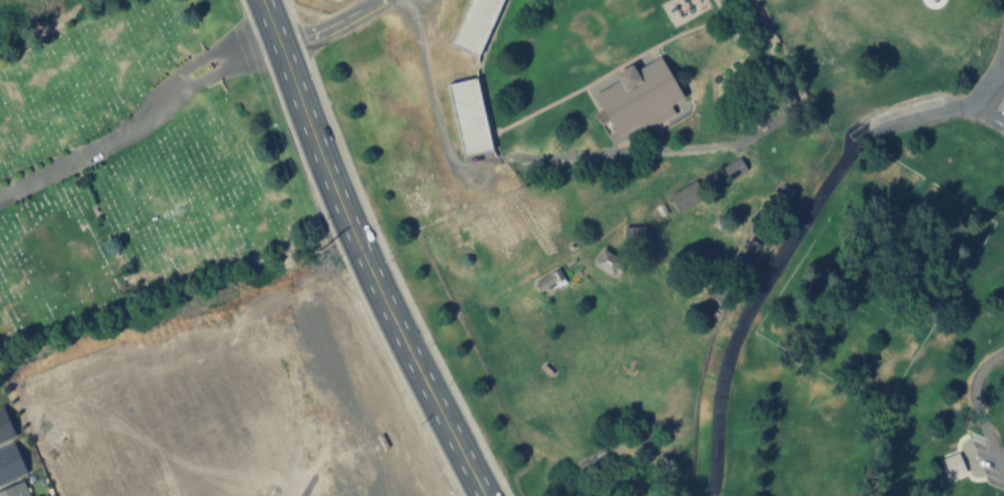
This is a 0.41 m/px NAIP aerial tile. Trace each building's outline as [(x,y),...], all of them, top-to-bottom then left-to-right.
[(450,45),(480,58),(506,0),(470,0),(450,45)] [(594,94),(613,128),(606,132),(613,144),(641,128),(644,133),(675,115),(669,105),(683,97),(659,56),(635,70),(631,63),(614,73),(618,80),(594,94)] [(448,83),(461,156),(491,151),(478,78),(448,83)] [(746,172),(740,160),(724,167),(730,179),(746,172)] [(677,213),(700,201),(692,184),(669,195),(677,213)] [(623,227),(623,244),(649,244),(649,227),(623,227)] [(592,263),(615,278),(625,263),(603,248),(592,263)] [(563,285),(559,272),(535,278),(538,291),(563,285)] [(948,478),(965,473),(958,453),(941,458),(948,478)]
